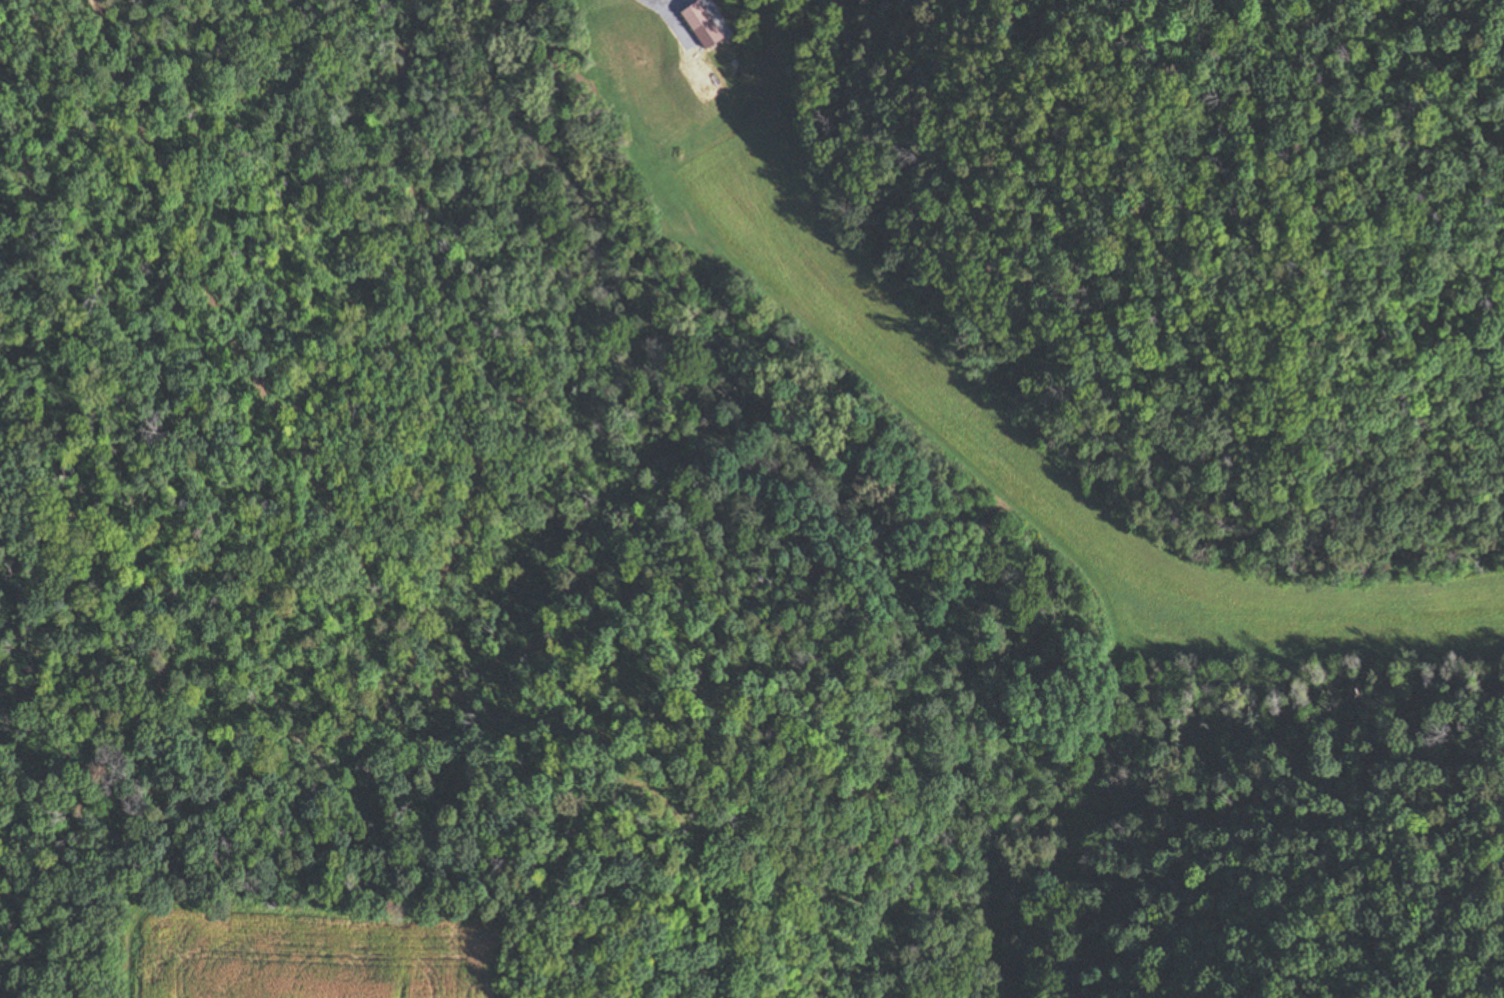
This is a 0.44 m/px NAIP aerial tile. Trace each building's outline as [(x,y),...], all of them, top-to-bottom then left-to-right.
[(686,14),(710,53),(728,42),(704,3),(686,14)]
